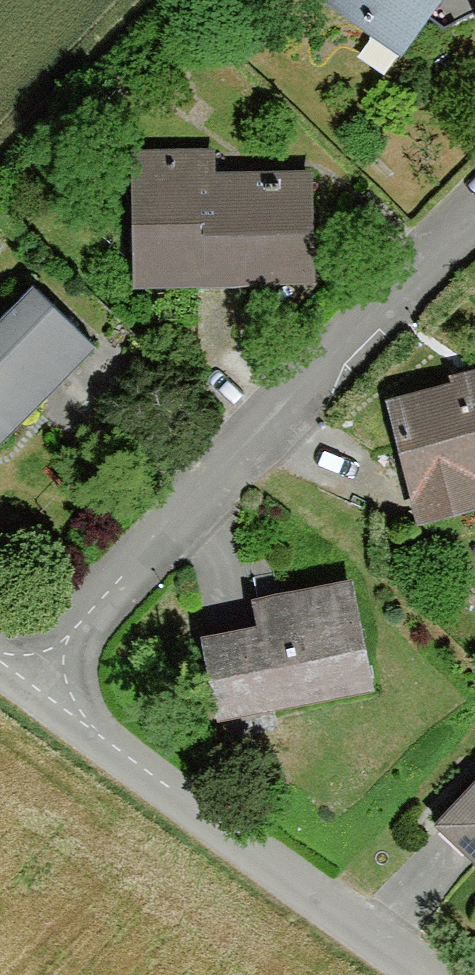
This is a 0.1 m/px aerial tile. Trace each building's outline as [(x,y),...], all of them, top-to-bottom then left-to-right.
[(404,58),(444,0),(320,0),(404,58)] [(315,285),(316,178),(217,178),(217,154),(138,153),(137,284),(315,285)] [(3,448),(100,348),(37,286),(0,324),(0,445),(3,448)] [(393,400),(421,526),(474,514),(474,382),(393,400)] [(374,696),(355,584),(253,602),(258,631),(210,640),(223,715),(272,707),(273,713),(374,696)] [(437,825),(474,862),(474,786),(437,825)]
